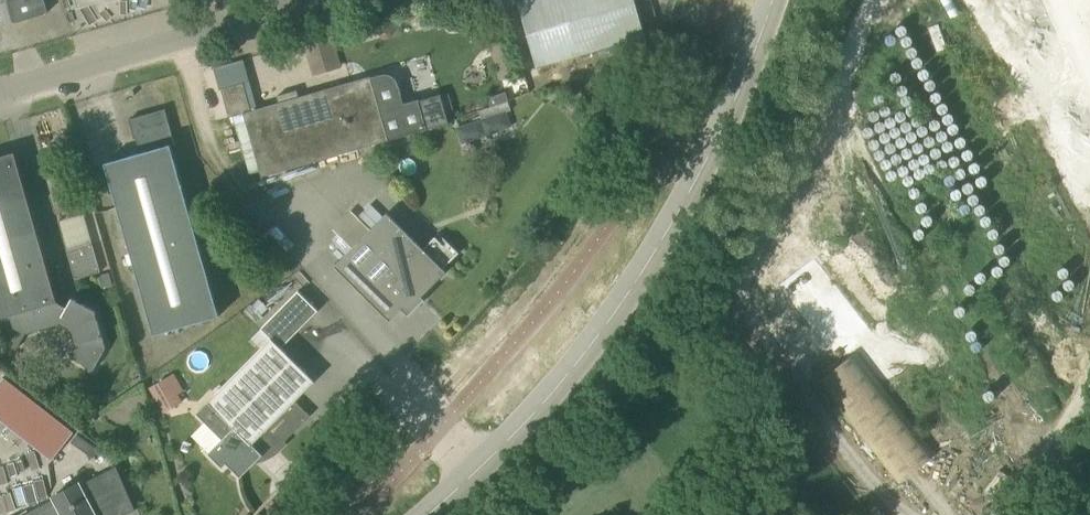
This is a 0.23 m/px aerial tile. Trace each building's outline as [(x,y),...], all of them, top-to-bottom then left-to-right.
[(47,13),(44,0),(0,0),(0,26),(47,13)] [(537,66),(645,35),(635,0),(524,0),(518,2),(537,66)] [(314,74),(343,66),(334,35),(305,43),(314,74)] [(244,59),(214,68),(221,89),(250,81),(244,59)] [(244,113),(249,132),(262,176),(389,139),(427,128),(419,99),(404,103),(399,84),(398,83),(398,82),(397,81),(397,80),(396,79),(395,78),(395,77),(394,77),(393,76),(392,76),(391,75),(390,75),(389,74),(388,74),(386,74),(385,74),(384,74),(383,74),(371,77),(371,76),(299,97),(279,102),(251,110),(243,112),(244,113)] [(451,92),(441,95),(445,112),(456,109),(451,92)] [(506,92),(489,98),(491,106),(509,99),(506,92)] [(136,138),(141,153),(159,148),(154,129),(170,125),(165,109),(129,119),(135,138),(136,138)] [(506,110),(456,127),(462,144),(512,127),(506,110)] [(105,163),(154,334),(219,315),(171,145),(175,144),(170,125),(154,129),(159,148),(141,153),(105,163)] [(31,330),(65,321),(75,326),(78,343),(71,357),(94,369),(105,347),(96,310),(72,297),(67,306),(58,301),(15,152),(0,156),(0,222),(31,330)] [(60,220),(68,248),(77,278),(112,267),(94,210),(60,220)] [(387,212),(334,265),(390,320),(402,308),(409,315),(425,299),(422,296),(446,272),(443,268),(459,252),(439,232),(423,248),(387,212)] [(15,349),(26,330),(27,331),(31,330),(0,222),(0,342),(15,349)] [(109,270),(97,274),(102,288),(113,285),(109,270)] [(315,381),(281,348),(318,310),(299,291),(262,329),(271,337),(196,412),(222,438),(207,453),(222,467),(226,463),(240,477),(255,462),(251,459),(269,441),(277,449),(310,415),(295,401),(315,381)] [(856,349),(819,379),(901,479),(938,449),(856,349)] [(55,458),(77,430),(6,375),(0,382),(0,416),(55,458)] [(169,376),(149,387),(160,405),(161,405),(176,396),(179,394),(179,393),(178,392),(176,389),(169,376)] [(136,509),(114,467),(80,485),(79,483),(54,496),(55,498),(23,514),(126,514),(136,509)]
